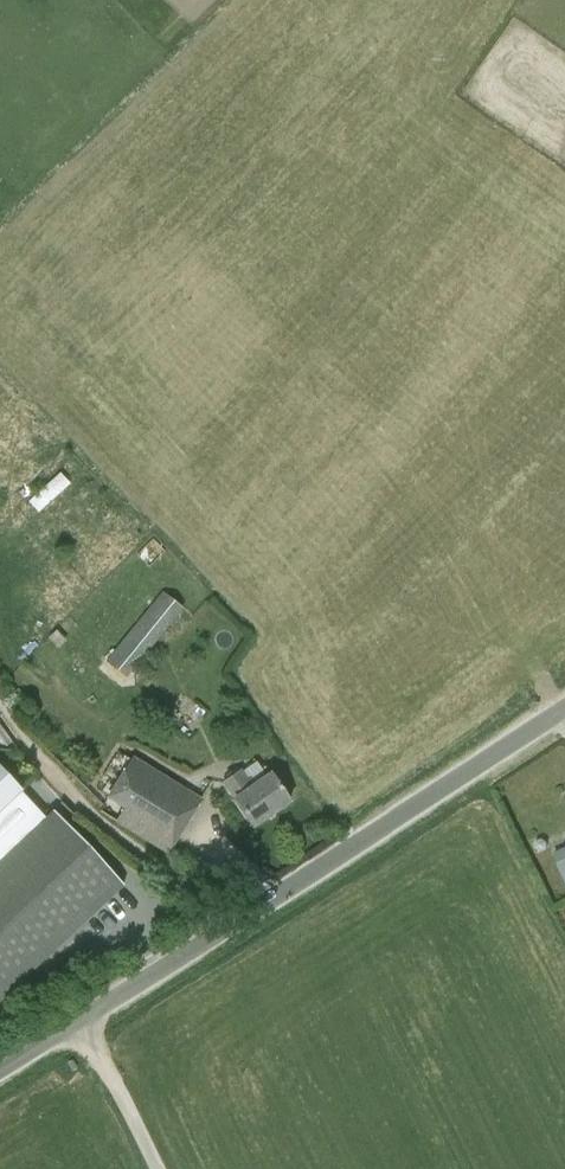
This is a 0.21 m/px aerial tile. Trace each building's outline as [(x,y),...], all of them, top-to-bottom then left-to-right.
[(62,470),(31,500),(41,510),(72,481),(62,470)] [(106,662),(126,679),(135,667),(136,668),(184,609),(164,592),(115,652),(106,662)] [(167,854),(199,801),(132,759),(108,798),(127,810),(118,824),(167,854)] [(21,788),(0,766),(0,808),(21,788)] [(241,771),(223,783),(233,799),(252,827),(290,802),(270,773),(251,787),(241,771)] [(122,886),(53,812),(0,861),(0,1001),(122,886)] [(553,855),(562,874),(564,873),(564,850),(553,855)]
